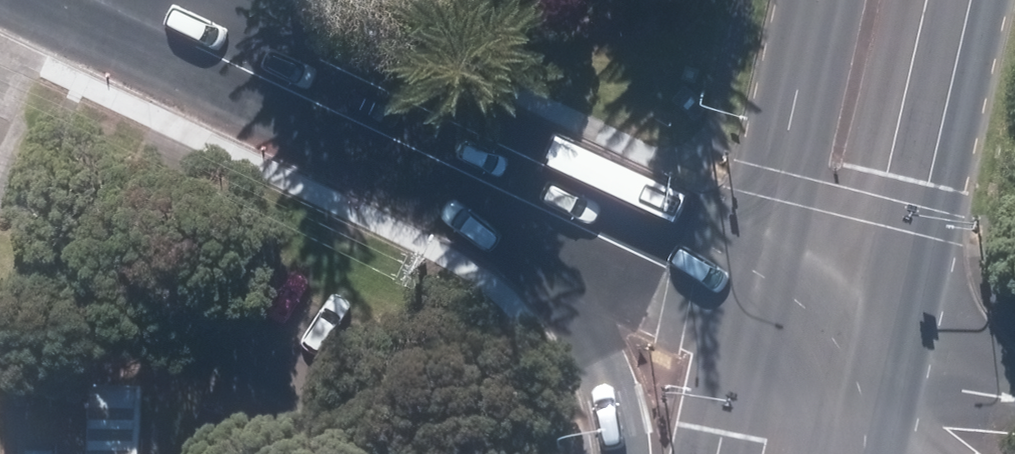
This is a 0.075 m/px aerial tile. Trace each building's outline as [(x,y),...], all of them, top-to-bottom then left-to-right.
[(87,453),(135,453),(138,390),(91,387),(87,453)]
